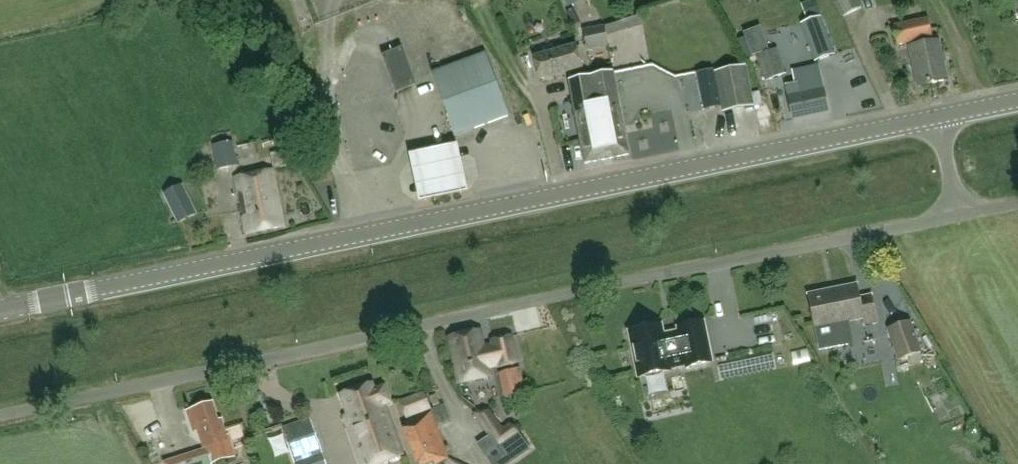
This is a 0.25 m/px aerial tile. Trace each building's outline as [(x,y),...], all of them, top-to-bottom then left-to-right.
[(843,16),(861,7),(857,0),(835,0),(843,16)] [(797,24),(811,63),(832,54),(838,73),(856,67),(848,45),(832,51),(819,16),(797,24)] [(931,37),(927,18),(893,25),(897,44),(931,37)] [(604,27),(584,31),(588,47),(608,43),(604,27)] [(938,39),(909,45),(918,85),(947,79),(938,39)] [(534,58),(540,78),(582,66),(575,45),(534,58)] [(402,47),(382,54),(396,92),(416,85),(402,47)] [(756,55),(766,82),(786,74),(776,47),(756,55)] [(456,134),(508,115),(485,53),(433,72),(456,134)] [(723,112),(754,105),(745,64),(714,71),(723,112)] [(613,71),(591,75),(596,102),(594,103),(605,158),(629,153),(613,71)] [(596,102),(591,75),(569,79),(586,162),(605,158),(594,103),(596,102)] [(829,111),(822,78),(786,86),(793,119),(829,111)] [(217,169),(238,164),(234,140),(212,144),(217,169)] [(458,147),(410,156),(420,204),(468,194),(458,147)] [(278,168),(294,167),(292,149),(277,150),(278,168)] [(274,170),(236,177),(247,233),(285,226),(274,170)] [(178,223),(197,212),(183,182),(163,192),(178,223)] [(856,284),(808,294),(819,349),(851,343),(847,321),(863,318),(865,324),(876,322),(870,294),(859,296),(856,284)] [(910,321),(887,328),(898,359),(921,351),(910,321)] [(686,367),(712,362),(704,323),(678,328),(679,332),(663,335),(661,325),(629,332),(639,377),(671,370),(670,369),(686,365),(686,367)] [(449,336),(457,381),(489,375),(481,330),(449,336)] [(347,425),(361,463),(378,463),(403,455),(384,404),(390,402),(385,386),(375,390),(372,383),(341,395),(348,415),(344,416),(347,425)] [(403,401),(409,416),(430,408),(424,393),(403,401)] [(164,461),(165,463),(211,463),(234,456),(227,434),(226,434),(221,418),(218,419),(212,401),(187,410),(193,430),(197,429),(204,447),(164,461)] [(502,426),(488,404),(474,414),(498,450),(520,435),(510,421),(502,426)] [(419,463),(427,463),(433,461),(434,463),(436,463),(449,459),(431,412),(403,423),(419,463)] [(322,453),(309,417),(283,427),(295,462),(322,453)]
